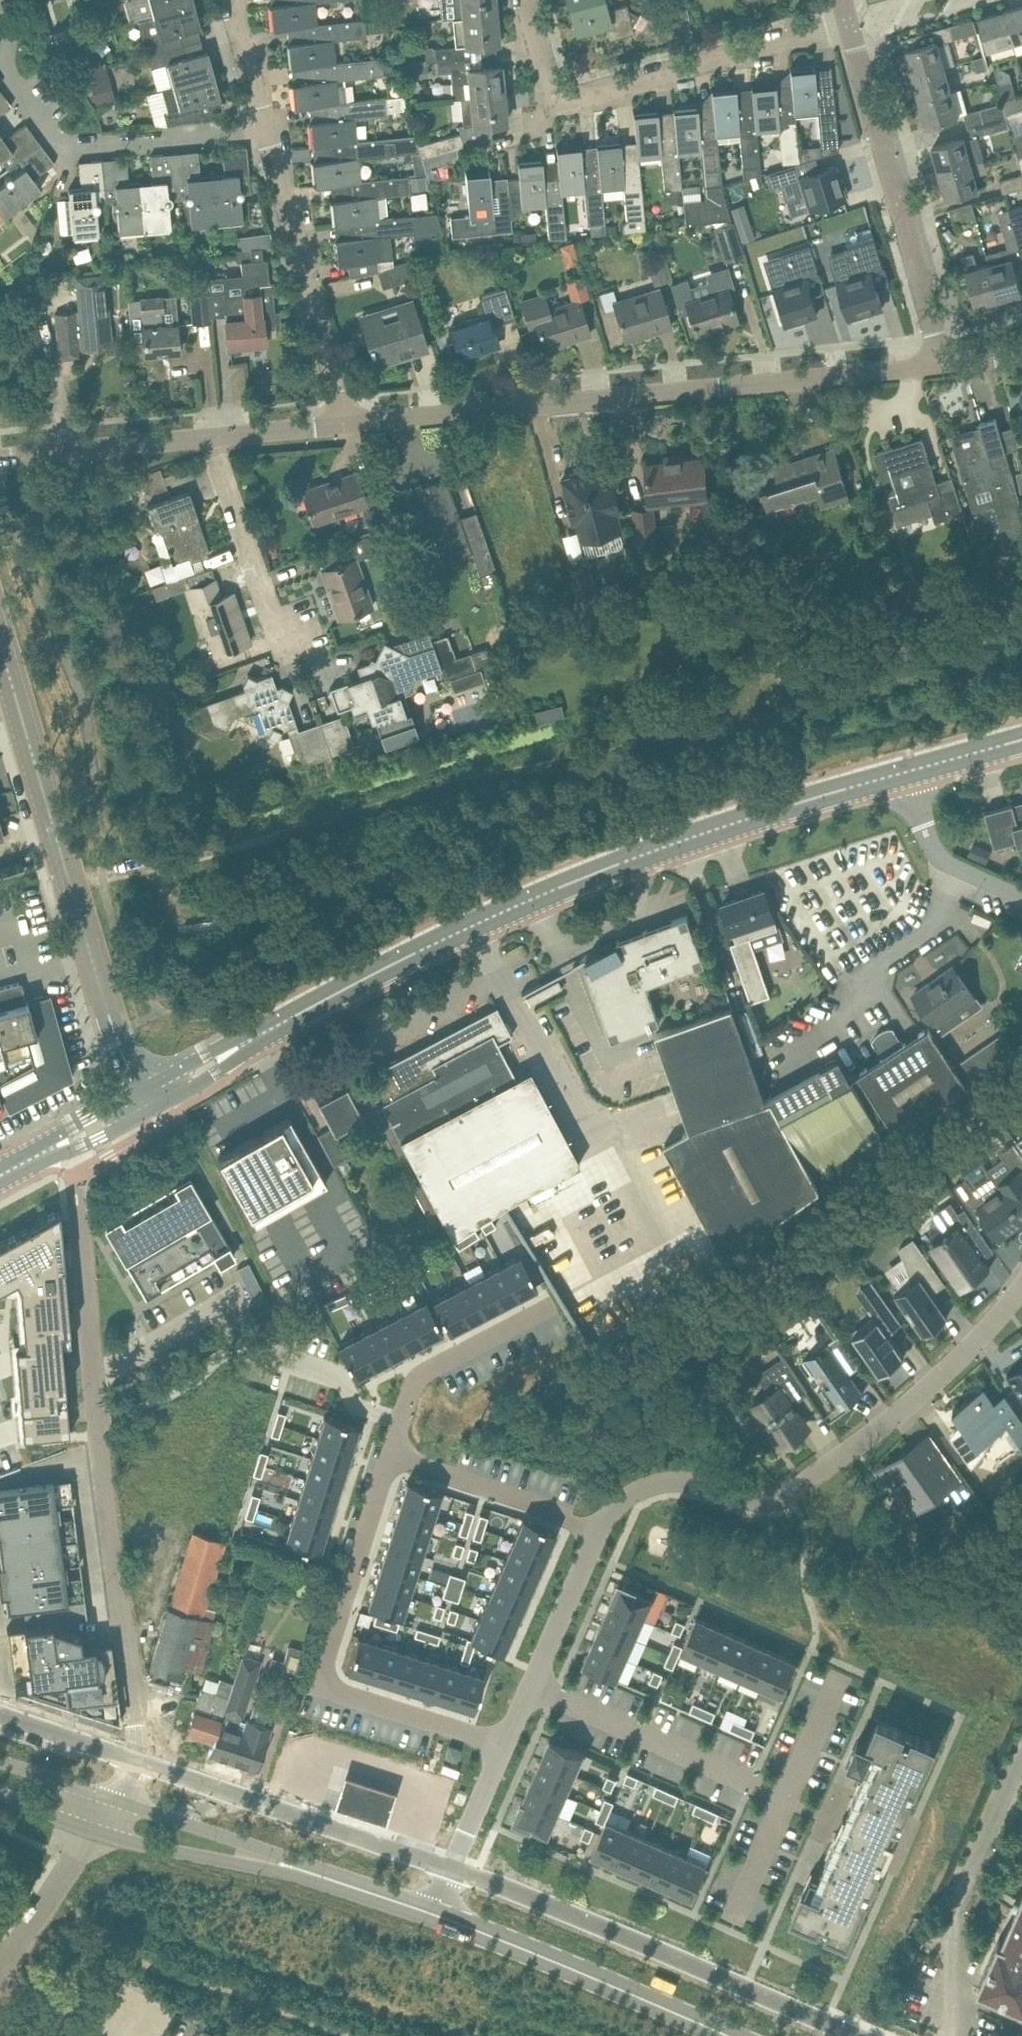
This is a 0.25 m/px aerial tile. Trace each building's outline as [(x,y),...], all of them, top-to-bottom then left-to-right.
[(130,22),(138,20),(152,16),(195,4),(194,0),(124,0),(130,22)] [(272,4),(274,28),(276,28),(285,27),(307,25),(307,24),(313,23),(311,2),(333,0),(291,0),(291,2),(274,4),(272,4)] [(442,19),(452,18),(495,14),(494,0),(440,0),(442,19)] [(638,14),(628,9),(627,4),(606,10),(603,0),(585,0),(569,4),(577,32),(605,24),(607,29),(604,34),(609,37),(609,39),(611,38),(617,41),(620,36),(634,32),(632,25),(638,14)] [(690,14),(686,0),(669,0),(674,19),(690,14)] [(195,4),(152,16),(138,20),(144,42),(147,55),(181,45),(180,39),(203,32),(195,4)] [(1005,10),(1013,42),(1021,40),(1021,5),(1005,10)] [(1013,42),(1005,10),(979,17),(988,49),(1013,42)] [(433,45),(427,46),(425,48),(427,61),(436,60),(463,57),(462,45),(498,42),(495,14),(452,18),(455,46),(435,48),(433,45)] [(308,40),(290,42),(293,67),(311,65),(311,64),(331,62),(329,40),(367,36),(366,33),(365,18),(313,23),(307,24),(307,25),(308,40)] [(974,18),(916,34),(919,46),(906,50),(912,73),(955,61),(949,40),(977,31),(974,18)] [(57,31),(50,33),(53,45),(60,43),(57,31)] [(181,45),(147,55),(151,67),(166,63),(172,85),(214,73),(207,50),(185,56),(181,45)] [(978,71),(989,68),(985,55),(975,58),(978,71)] [(396,56),(383,57),(384,70),(397,69),(396,56)] [(312,80),(295,82),(298,106),(308,105),(329,103),(335,102),(344,101),(342,84),(333,85),(332,80),(342,79),(385,75),(384,70),(383,57),(331,62),(311,64),(311,65),(312,80)] [(437,72),(449,71),(452,98),(460,97),(503,94),(500,65),(464,69),(463,57),(436,60),(437,72)] [(955,63),(955,61),(912,73),(919,99),(953,90),(946,66),(955,63)] [(408,64),(399,65),(400,79),(409,78),(408,64)] [(790,67),(789,67),(789,69),(790,72),(791,81),(793,103),(793,106),(794,111),(795,111),(795,114),(816,112),(820,145),(820,146),(820,155),(827,153),(837,149),(839,149),(831,69),(830,70),(814,71),(814,67),(813,64),(812,65),(790,67)] [(116,101),(107,69),(88,74),(97,107),(116,101)] [(172,85),(163,88),(170,109),(163,111),(167,124),(202,114),(198,102),(220,96),(214,73),(172,85)] [(1013,90),(1015,90),(1012,80),(998,84),(1003,100),(1006,99),(1015,96),(1013,90)] [(752,89),(751,89),(753,108),(754,108),(756,127),(757,131),(772,129),(772,126),(778,125),(782,162),(800,161),(798,147),(795,114),(795,111),(794,111),(793,106),(793,103),(777,105),(775,87),(752,89)] [(11,104),(0,89),(0,112),(11,104)] [(953,90),(919,99),(926,125),(960,116),(953,90)] [(713,93),(711,93),(713,109),(714,126),(715,126),(716,131),(717,131),(717,136),(718,141),(739,139),(743,178),(761,172),(757,131),(756,127),(754,108),(753,108),(737,109),(736,91),(734,91),(713,93)] [(506,121),(503,94),(460,97),(463,125),(488,123),(506,121)] [(1015,96),(1006,99),(1003,100),(1003,101),(1006,112),(1021,107),(1021,94),(1015,96)] [(330,119),(312,121),(315,145),(333,143),(352,141),(352,140),(350,118),(388,115),(388,110),(405,108),(404,95),(344,101),(335,102),(329,103),(330,119)] [(1006,113),(1006,112),(1003,101),(964,112),(967,124),(1006,113)] [(674,107),(673,107),(673,108),(673,111),(674,130),(677,151),(678,151),(678,154),(700,152),(704,186),(705,198),(683,200),(683,201),(685,224),(730,219),(722,186),(721,184),(718,141),(717,136),(717,131),(716,131),(715,126),(714,126),(713,109),(697,111),(697,105),(696,105),(674,107)] [(1006,112),(1006,113),(1009,123),(1021,119),(1021,107),(1006,112)] [(1009,123),(1006,113),(967,124),(971,138),(1010,126),(1009,123)] [(634,116),(633,116),(635,139),(637,154),(638,154),(639,154),(661,152),(665,189),(668,189),(681,188),(678,154),(678,151),(677,151),(674,130),(659,131),(657,114),(656,114),(634,116)] [(1021,132),(1021,119),(1009,123),(1010,126),(1012,135),(1021,132)] [(21,127),(5,139),(0,133),(0,159),(12,150),(18,159),(40,143),(25,123),(21,127)] [(1021,145),(1021,132),(1012,135),(1016,147),(1021,145)] [(457,134),(418,144),(420,152),(421,158),(457,148),(464,146),(460,133),(457,134)] [(334,159),(316,161),(318,185),(329,184),(351,182),(356,180),(354,158),(410,153),(420,152),(418,144),(415,134),(352,140),(352,141),(333,143),(334,159)] [(969,152),(965,138),(932,146),(939,172),(984,159),(981,149),(969,152)] [(24,167),(0,184),(0,211),(3,215),(41,187),(33,177),(54,162),(40,143),(18,159),(24,167)] [(597,147),(596,147),(598,165),(600,185),(601,185),(623,183),(627,221),(624,224),(625,231),(647,229),(645,219),(639,154),(638,154),(637,154),(637,161),(622,163),(620,145),(619,145),(597,147)] [(222,148),(223,155),(224,174),(212,175),(216,222),(242,219),(240,197),(242,196),(243,196),(244,194),(244,192),(251,191),(246,146),(222,148)] [(457,148),(421,158),(425,170),(431,168),(435,167),(436,167),(451,163),(449,158),(453,157),(459,155),(457,148)] [(558,151),(557,151),(557,157),(559,179),(560,179),(561,189),(583,187),(587,225),(591,224),(591,233),(606,232),(605,223),(601,185),(600,185),(598,165),(582,167),(581,149),(579,149),(558,151)] [(174,152),(176,179),(187,178),(191,224),(216,222),(212,175),(200,176),(198,150),(174,152)] [(150,154),(151,162),(153,180),(141,181),(145,228),(171,226),(167,180),(176,179),(174,152),(150,154)] [(102,159),(105,185),(115,185),(119,230),(145,228),(141,181),(128,183),(126,157),(102,159)] [(78,161),(79,169),(81,187),(68,188),(72,234),(99,232),(95,186),(105,185),(102,159),(78,161)] [(984,159),(939,172),(946,197),(978,188),(975,174),(988,170),(984,159)] [(519,178),(507,179),(509,200),(510,209),(511,219),(525,210),(522,206),(522,203),(545,201),(548,238),(566,237),(561,189),(560,179),(559,179),(544,181),(542,163),(541,163),(519,165),(518,165),(519,178)] [(804,193),(809,209),(846,197),(845,195),(848,194),(843,178),(840,179),(835,164),(800,176),(796,163),(765,173),(770,188),(780,184),(785,199),(804,193)] [(1001,180),(1005,192),(1021,188),(1021,173),(1001,180)] [(469,215),(450,216),(452,236),(512,230),(511,219),(510,209),(509,200),(507,179),(507,177),(490,178),(490,174),(488,175),(467,177),(465,177),(469,215)] [(352,197),(333,199),(336,223),(354,221),(374,219),(374,218),(372,196),(410,192),(408,175),(356,180),(351,182),(352,197)] [(754,188),(763,184),(760,175),(750,178),(754,188)] [(412,190),(427,189),(426,177),(411,178),(412,190)] [(683,200),(681,188),(668,189),(670,203),(683,201),(683,200)] [(973,202),(969,203),(950,208),(953,222),(976,215),(973,202)] [(1019,243),(1021,242),(1021,214),(1020,206),(1009,209),(1019,243)] [(1009,246),(1019,243),(1009,209),(999,212),(1009,246)] [(356,237),(337,239),(340,263),(348,262),(349,276),(377,269),(376,260),(377,260),(378,260),(392,258),(390,235),(412,233),(412,238),(441,235),(435,213),(374,218),(374,219),(354,221),(356,237)] [(725,258),(743,253),(733,222),(715,228),(725,258)] [(753,238),(748,224),(736,228),(741,242),(753,238)] [(955,236),(949,228),(943,232),(950,240),(955,236)] [(512,230),(513,242),(521,241),(520,233),(516,229),(512,230)] [(253,247),(272,245),(269,233),(252,234),(253,247)] [(884,266),(875,237),(845,247),(854,276),(838,281),(838,282),(849,318),(852,317),(853,320),(869,315),(868,312),(883,307),(877,288),(871,272),(884,268),(884,266)] [(40,240),(38,246),(39,249),(40,252),(43,253),(47,252),(49,250),(51,244),(51,241),(49,239),(46,238),(43,238),(40,240)] [(568,263),(578,260),(573,242),(563,245),(568,263)] [(788,282),(772,287),(784,324),(785,324),(787,323),(787,326),(804,321),(803,318),(817,314),(806,278),(819,274),(809,243),(779,253),(788,282)] [(1012,257),(1009,246),(986,253),(989,264),(998,298),(1021,292),(1012,257)] [(263,258),(262,247),(239,249),(241,260),(263,258)] [(983,302),(985,308),(999,304),(997,298),(998,298),(989,264),(978,267),(973,252),(962,255),(967,270),(976,304),(983,302)] [(211,293),(207,293),(210,316),(212,316),(212,320),(225,320),(228,346),(265,343),(264,328),(276,327),(273,292),(274,292),(273,281),(269,281),(267,258),(263,258),(241,260),(243,284),(234,285),(235,295),(211,297),(211,293)] [(382,287),(416,277),(412,260),(377,271),(382,287)] [(655,284),(669,280),(664,264),(651,268),(655,284)] [(736,320),(730,301),(727,291),(735,288),(728,265),(714,270),(716,277),(708,280),(713,294),(694,300),(689,286),(687,278),(670,283),(679,313),(681,313),(689,310),(693,321),(691,322),(693,327),(694,326),(696,333),(736,320)] [(208,266),(188,268),(193,322),(212,320),(212,316),(210,316),(207,293),(211,293),(208,266)] [(59,358),(79,356),(78,348),(112,345),(105,275),(75,278),(78,310),(55,312),(59,358)] [(571,279),(576,296),(588,292),(583,275),(573,278),(571,279)] [(484,294),(477,303),(480,317),(451,327),(460,356),(498,344),(492,325),(514,318),(508,299),(505,287),(484,294)] [(671,326),(665,307),(659,287),(613,301),(619,321),(625,340),(627,339),(626,337),(655,328),(656,330),(671,326)] [(579,299),(575,300),(571,302),(551,308),(545,290),(521,299),(525,314),(531,333),(539,331),(544,348),(545,347),(545,344),(574,335),(575,338),(590,334),(584,314),(579,299)] [(162,296),(128,299),(133,351),(144,350),(145,354),(179,351),(178,345),(177,331),(176,323),(178,323),(175,295),(162,296)] [(370,330),(374,343),(369,344),(375,364),(402,356),(400,349),(425,341),(412,300),(395,306),(397,311),(365,322),(368,331),(370,330)] [(26,336),(27,344),(29,344),(38,342),(36,330),(27,332),(25,332),(26,336)] [(0,402),(12,400),(8,381),(0,383),(0,402)] [(980,425),(982,430),(975,432),(972,431),(952,437),(955,448),(961,467),(968,491),(989,485),(995,505),(1005,541),(1018,548),(1021,551),(1021,510),(1005,451),(1000,430),(996,418),(979,423),(980,425)] [(893,509),(927,498),(935,521),(963,512),(960,503),(954,483),(939,489),(923,441),(894,450),(893,446),(874,452),(880,471),(893,509)] [(767,485),(762,487),(766,502),(759,504),(765,523),(781,518),(777,505),(817,492),(821,505),(850,496),(844,478),(845,477),(835,447),(762,470),(767,485)] [(707,496),(705,476),(703,456),(647,462),(651,502),(707,496)] [(573,475),(562,478),(574,522),(577,521),(582,540),(585,554),(587,553),(587,556),(624,546),(620,530),(622,530),(617,513),(621,512),(613,482),(611,483),(607,466),(588,471),(586,469),(572,472),(573,475)] [(307,510),(309,510),(314,523),(366,504),(376,531),(391,525),(384,504),(377,485),(376,485),(381,500),(367,505),(356,471),(302,490),(302,491),(305,490),(310,505),(306,507),(307,510)] [(423,537),(426,537),(434,535),(443,561),(472,551),(447,479),(429,486),(428,483),(421,485),(421,483),(414,485),(409,483),(407,488),(400,490),(407,511),(418,507),(423,522),(419,525),(418,527),(417,529),(417,531),(418,535),(421,537),(423,537)] [(156,531),(160,529),(171,561),(187,555),(189,561),(208,554),(199,529),(196,529),(192,518),(198,516),(189,490),(147,505),(156,531)] [(638,540),(655,538),(652,508),(634,510),(638,540)] [(392,526),(317,552),(323,569),(321,570),(322,571),(327,586),(338,618),(340,617),(357,611),(372,606),(356,558),(374,552),(398,544),(392,526)] [(99,545),(86,551),(92,563),(105,557),(99,545)] [(585,554),(568,558),(580,605),(599,600),(587,556),(587,553),(585,554)] [(910,577),(893,582),(907,624),(923,618),(910,577)] [(186,589),(194,611),(200,609),(215,653),(231,648),(250,641),(233,592),(221,596),(215,579),(215,578),(186,589)] [(148,590),(152,601),(165,596),(161,585),(148,590)] [(433,639),(434,644),(433,645),(441,668),(440,668),(444,680),(476,668),(472,653),(456,657),(448,634),(433,639)] [(404,640),(390,644),(402,650),(408,653),(404,640)] [(330,687),(328,692),(332,694),(337,710),(369,699),(385,746),(419,735),(404,693),(411,690),(411,689),(414,688),(413,684),(417,676),(440,668),(441,668),(433,645),(408,653),(402,650),(390,644),(384,641),(375,659),(371,657),(369,661),(357,665),(357,666),(361,665),(365,675),(330,687)] [(233,715),(258,707),(268,734),(277,739),(282,729),(296,724),(288,699),(292,689),(283,685),(273,688),(268,674),(257,678),(248,673),(243,683),(245,688),(194,705),(199,721),(196,727),(215,736),(218,732),(226,729),(233,715)] [(180,708),(171,688),(155,696),(164,715),(180,708)] [(538,723),(564,716),(561,704),(535,711),(538,723)] [(345,715),(320,722),(331,754),(342,751),(346,764),(358,760),(355,747),(353,740),(345,715)] [(331,754),(320,722),(298,729),(290,732),(296,750),(294,754),(298,756),(308,762),(331,754)] [(1018,845),(1021,844),(1021,807),(1014,809),(1013,803),(985,811),(995,846),(1017,840),(1018,845)] [(736,940),(731,942),(751,1001),(770,994),(751,937),(778,927),(765,888),(723,902),(736,940)] [(617,940),(618,941),(601,950),(586,958),(591,966),(587,967),(613,1038),(660,1020),(646,983),(705,962),(688,914),(617,940)] [(777,954),(781,969),(805,964),(801,942),(770,949),(771,955),(777,954)] [(913,993),(936,1026),(951,1015),(949,1012),(973,995),(953,966),(913,993)] [(562,987),(558,979),(542,988),(546,995),(562,987)] [(1,1102),(1,1099),(3,1098),(9,1110),(73,1076),(50,995),(28,1001),(24,1002),(5,1007),(0,988),(0,987),(0,1102),(1,1102)] [(370,1109),(372,1113),(440,1243),(507,1200),(580,1162),(530,1069),(515,1077),(497,1043),(512,1034),(497,1007),(497,1006),(496,1005),(370,1072),(371,1073),(370,1073),(385,1101),(370,1109)] [(689,1128),(663,1143),(724,1255),(821,1189),(814,1176),(813,1177),(770,1099),(768,1101),(765,1092),(733,1005),(655,1032),(689,1128)] [(577,1056),(593,1049),(582,1025),(566,1032),(577,1056)] [(883,1056),(858,1072),(899,1131),(968,1083),(957,1067),(929,1026),(903,1043),(893,1027),(892,1027),(889,1027),(886,1028),(883,1029),(880,1030),(878,1032),(876,1034),(875,1036),(874,1037),(873,1038),(872,1040),(883,1056)] [(986,1047),(957,1067),(968,1083),(1015,1051),(1002,1032),(984,1044),(986,1047)] [(770,1096),(771,1098),(770,1099),(813,1177),(814,1176),(883,1139),(849,1075),(840,1058),(770,1096)] [(370,1073),(318,1101),(331,1126),(317,1134),(326,1152),(333,1164),(347,1156),(335,1133),(372,1113),(370,1109),(385,1101),(370,1073)] [(289,1117),(218,1157),(255,1222),(326,1182),(289,1117)] [(987,1169),(991,1175),(992,1174),(1021,1217),(1021,1156),(1013,1143),(1001,1152),(1005,1157),(988,1168),(987,1169)] [(642,1172),(646,1180),(670,1169),(667,1162),(642,1172)] [(1021,1220),(1021,1217),(992,1174),(991,1175),(974,1187),(967,1177),(955,1185),(976,1215),(982,1211),(999,1236),(1021,1220)] [(16,1245),(23,1316),(13,1317),(22,1407),(68,1403),(59,1313),(69,1312),(62,1234),(59,1207),(57,1178),(0,1209),(0,1254),(16,1245)] [(210,1247),(214,1254),(229,1246),(189,1178),(175,1187),(179,1194),(124,1225),(120,1218),(106,1227),(146,1297),(161,1288),(155,1279),(210,1247)] [(951,1201),(934,1213),(947,1233),(933,1243),(955,1273),(956,1272),(965,1284),(989,1267),(970,1240),(982,1232),(965,1207),(958,1212),(951,1201)] [(491,1218),(481,1225),(485,1232),(496,1225),(491,1218)] [(475,1228),(464,1235),(469,1242),(479,1235),(475,1228)] [(464,1235),(454,1241),(459,1248),(469,1242),(464,1235)] [(911,1281),(895,1292),(923,1333),(948,1316),(931,1293),(946,1283),(914,1237),(899,1247),(911,1281)] [(442,1249),(432,1255),(436,1262),(447,1256),(442,1249)] [(432,1255),(421,1262),(426,1269),(436,1262),(432,1255)] [(520,1255),(503,1264),(519,1296),(537,1287),(520,1255)] [(237,1268),(252,1298),(264,1292),(249,1262),(237,1268)] [(503,1264),(485,1273),(502,1305),(519,1296),(503,1264)] [(403,1273),(392,1278),(396,1286),(407,1280),(403,1273)] [(485,1273),(468,1282),(484,1314),(502,1305),(485,1273)] [(392,1278),(381,1284),(385,1291),(396,1286),(392,1278)] [(468,1282),(450,1291),(467,1323),(484,1314),(468,1282)] [(866,1325),(853,1334),(880,1372),(904,1355),(888,1332),(902,1322),(874,1283),(866,1288),(877,1303),(868,1308),(874,1316),(864,1323),(866,1325)] [(375,1287),(364,1293),(368,1300),(379,1295),(375,1287)] [(450,1291),(433,1300),(450,1332),(467,1323),(450,1291)] [(348,1292),(337,1296),(341,1304),(352,1299),(348,1292)] [(337,1296),(326,1301),(329,1309),(341,1304),(337,1296)] [(426,1299),(409,1308),(425,1340),(442,1331),(426,1299)] [(409,1308),(391,1317),(408,1349),(425,1340),(409,1308)] [(391,1317),(374,1326),(390,1358),(408,1349),(391,1317)] [(374,1326),(356,1335),(373,1367),(390,1358),(374,1326)] [(835,1336),(802,1359),(813,1374),(824,1366),(834,1381),(826,1387),(841,1408),(864,1391),(850,1372),(860,1365),(838,1334),(835,1336)] [(356,1335),(339,1344),(356,1376),(373,1367),(356,1335)] [(791,1403),(808,1392),(784,1356),(780,1359),(759,1374),(761,1377),(761,1378),(771,1393),(766,1395),(767,1396),(754,1405),(756,1409),(762,1418),(755,1423),(757,1426),(756,1427),(760,1433),(761,1432),(764,1436),(771,1431),(781,1446),(801,1433),(799,1430),(804,1426),(801,1422),(803,1421),(791,1403)] [(1007,1374),(1021,1395),(1021,1364),(1007,1374)] [(987,1389),(979,1394),(977,1390),(953,1407),(962,1420),(952,1433),(972,1462),(983,1449),(993,1452),(1021,1432),(1021,1418),(1005,1394),(995,1401),(987,1389)] [(278,1410),(274,1422),(282,1425),(286,1413),(278,1410)] [(325,1414),(318,1435),(352,1446),(359,1425),(325,1414)] [(274,1422),(271,1434),(279,1436),(282,1425),(274,1422)] [(318,1435),(311,1456),(346,1467),(352,1446),(318,1435)] [(211,1437),(203,1440),(209,1452),(216,1448),(211,1437)] [(260,1450),(256,1462),(264,1464),(268,1453),(260,1450)] [(882,1474),(900,1500),(911,1492),(920,1506),(935,1496),(946,1512),(973,1493),(948,1456),(928,1469),(916,1451),(907,1457),(910,1460),(903,1466),(900,1462),(882,1474)] [(311,1456),(305,1477),(339,1488),(346,1467),(311,1456)] [(256,1462),(253,1473),(261,1476),(264,1464),(256,1462)] [(228,1476),(220,1479),(225,1490),(232,1487),(228,1476)] [(305,1477),(298,1498),(332,1509),(339,1488),(305,1477)] [(0,1487),(0,1593),(2,1611),(24,1608),(26,1625),(7,1627),(14,1687),(36,1693),(121,1720),(111,1641),(82,1645),(81,1633),(83,1634),(84,1633),(69,1628),(72,1619),(86,1618),(87,1618),(82,1574),(65,1576),(64,1571),(66,1571),(66,1570),(64,1570),(63,1565),(80,1562),(74,1515),(57,1517),(56,1512),(58,1511),(58,1510),(56,1510),(56,1505),(73,1503),(70,1478),(0,1487)] [(407,1480),(400,1501),(435,1511),(441,1491),(407,1480)] [(252,1493),(248,1505),(256,1507),(260,1495),(252,1493)] [(298,1498),(292,1519),(326,1530),(332,1509),(298,1498)] [(400,1501),(394,1522),(428,1532),(435,1511),(400,1501)] [(223,1504),(220,1516),(227,1518),(231,1506),(223,1504)] [(248,1505),(245,1516),(253,1519),(256,1507),(248,1505)] [(466,1509),(462,1521),(470,1523),(474,1512),(466,1509)] [(480,1514),(476,1525),(484,1528),(488,1516),(480,1514)] [(220,1516),(216,1527),(224,1530),(227,1518),(220,1516)] [(523,1517),(514,1537),(547,1551),(556,1531),(523,1517)] [(292,1519),(285,1540),(319,1551),(326,1530),(292,1519)] [(462,1521),(459,1533),(467,1535),(470,1523),(462,1521)] [(394,1522),(387,1543),(422,1553),(428,1532),(394,1522)] [(476,1525),(472,1537),(480,1539),(484,1528),(476,1525)] [(514,1537),(505,1557),(538,1571),(547,1551),(514,1537)] [(456,1541),(452,1553),(460,1556),(464,1544),(456,1541)] [(387,1543),(381,1564),(415,1574),(422,1553),(387,1543)] [(144,1550),(143,1550),(146,1576),(189,1571),(188,1559),(194,1559),(193,1544),(144,1550)] [(470,1546),(466,1557),(474,1560),(478,1548),(470,1546)] [(306,1579),(312,1560),(294,1554),(280,1599),(291,1602),(282,1633),(307,1641),(325,1585),(306,1579)] [(505,1557),(496,1577),(529,1592),(538,1571),(505,1557)] [(215,1558),(212,1570),(220,1573),(223,1561),(215,1558)] [(381,1564),(374,1584),(408,1595),(415,1574),(381,1564)] [(212,1570),(208,1582),(216,1584),(220,1573),(212,1570)] [(450,1572),(446,1584),(454,1586),(457,1574),(450,1572)] [(457,1574),(454,1586),(462,1589),(465,1577),(457,1574)] [(496,1577),(487,1597),(520,1612),(529,1592),(496,1577)] [(185,1580),(181,1592),(189,1594),(192,1583),(185,1580)] [(610,1602),(644,1617),(653,1597),(619,1582),(610,1602)] [(374,1584),(367,1605),(402,1616),(408,1595),(374,1584)] [(446,1584),(442,1595),(450,1598),(454,1586),(446,1584)] [(454,1586),(450,1598),(458,1600),(462,1589),(454,1586)] [(487,1597),(479,1617),(512,1632),(520,1612),(487,1597)] [(635,1637),(644,1617),(610,1602),(601,1623),(635,1637)] [(436,1603),(433,1615),(441,1617),(444,1606),(436,1603)] [(450,1607),(446,1619),(454,1622),(458,1610),(450,1607)] [(160,1611),(149,1648),(160,1652),(158,1656),(169,1659),(182,1617),(160,1611)] [(376,1614),(373,1622),(385,1626),(387,1618),(376,1614)] [(702,1658),(717,1625),(696,1616),(682,1649),(702,1658)] [(182,1617),(169,1659),(180,1663),(182,1658),(192,1661),(204,1624),(182,1617)] [(479,1617),(470,1637),(503,1652),(512,1632),(479,1617)] [(387,1618),(385,1626),(397,1629),(399,1621),(387,1618)] [(677,1619),(672,1630),(680,1634),(685,1623),(677,1619)] [(635,1637),(601,1623),(592,1643),(626,1658),(635,1637)] [(722,1667),(737,1634),(717,1625),(702,1658),(722,1667)] [(417,1627),(414,1635),(426,1639),(429,1631),(417,1627)] [(429,1631),(426,1639),(438,1642),(440,1634),(429,1631)] [(757,1643),(737,1634),(722,1667),(743,1676),(757,1643)] [(358,1635),(347,1669),(368,1676),(379,1642),(358,1635)] [(467,1637),(464,1649),(472,1651),(475,1640),(467,1637)] [(379,1642),(368,1676),(389,1683),(400,1648),(379,1642)] [(675,1642),(670,1653),(678,1656),(683,1645),(675,1642)] [(617,1678),(626,1658),(592,1643),(584,1663),(617,1678)] [(757,1643),(743,1676),(763,1685),(778,1652),(757,1643)] [(274,1684),(272,1689),(293,1696),(300,1673),(307,1652),(287,1645),(282,1658),(274,1684)] [(400,1648),(389,1683),(410,1689),(421,1655),(400,1648)] [(464,1649),(460,1660),(468,1663),(472,1651),(464,1649)] [(778,1652),(763,1685),(782,1694),(797,1661),(778,1652)] [(678,1656),(670,1653),(665,1664),(673,1667),(678,1656)] [(213,1740),(208,1753),(257,1769),(260,1759),(263,1749),(267,1737),(265,1737),(268,1727),(266,1726),(272,1708),(270,1707),(271,1704),(259,1700),(258,1704),(254,1702),(250,1717),(244,1715),(248,1703),(247,1703),(260,1661),(243,1655),(234,1682),(229,1697),(216,1731),(213,1740)] [(421,1655),(410,1689),(431,1696),(442,1661),(421,1655)] [(442,1661),(431,1696),(452,1702),(463,1668),(442,1661)] [(463,1668),(452,1702),(473,1709),(484,1675),(463,1668)] [(654,1669),(650,1681),(658,1684),(663,1673),(654,1669)] [(200,1687),(186,1731),(213,1740),(216,1731),(229,1697),(234,1682),(220,1677),(219,1680),(215,1692),(202,1688),(200,1687)] [(661,1697),(672,1702),(675,1694),(664,1689),(661,1697)] [(690,1710),(701,1715),(705,1707),(694,1702),(690,1710)] [(705,1707),(701,1715),(712,1720),(716,1711),(705,1707)] [(864,1763),(869,1765),(876,1748),(884,1751),(878,1766),(875,1765),(866,1784),(859,1782),(849,1805),(856,1809),(849,1824),(845,1834),(837,1830),(835,1834),(836,1835),(826,1856),(833,1859),(824,1879),(827,1880),(821,1895),(815,1893),(817,1890),(814,1889),(820,1874),(812,1870),(793,1913),(818,1924),(821,1918),(830,1923),(828,1929),(849,1938),(859,1915),(858,1915),(867,1896),(862,1893),(866,1883),(871,1886),(884,1856),(885,1857),(891,1842),(899,1825),(898,1824),(911,1795),(906,1793),(910,1783),(916,1785),(924,1766),(925,1766),(935,1743),(914,1734),(911,1740),(901,1736),(904,1730),(879,1718),(868,1743),(858,1738),(848,1762),(860,1767),(862,1762),(864,1763)] [(730,1728),(741,1732),(744,1724),(733,1719),(730,1728)] [(744,1724),(741,1732),(752,1737),(755,1729),(744,1724)] [(542,1758),(575,1773),(584,1753),(551,1738),(542,1758)] [(449,1745),(445,1756),(456,1759),(460,1748),(449,1745)] [(566,1793),(575,1773),(542,1758),(533,1779),(566,1793)] [(393,1824),(403,1788),(346,1772),(336,1808),(393,1824)] [(635,1785),(639,1777),(628,1772),(624,1780),(635,1785)] [(612,1790),(616,1779),(608,1775),(603,1786),(612,1790)] [(533,1779),(523,1799),(557,1814),(566,1793),(533,1779)] [(664,1798),(668,1790),(657,1785),(653,1793),(664,1798)] [(679,1795),(668,1790),(664,1798),(675,1803),(679,1795)] [(606,1798),(601,1809),(609,1812),(614,1801),(606,1798)] [(557,1814),(523,1799),(515,1819),(548,1834),(557,1814)] [(693,1811),(704,1816),(708,1807),(697,1802),(693,1811)] [(708,1807),(704,1816),(715,1820),(719,1812),(708,1807)] [(609,1812),(601,1809),(596,1820),(604,1823),(609,1812)] [(592,1853),(613,1862),(627,1829),(607,1820),(592,1853)] [(581,1837),(590,1840),(595,1829),(586,1825),(581,1837)] [(613,1862),(633,1871),(647,1838),(627,1829),(613,1862)] [(653,1880),(667,1846),(647,1838),(633,1871),(653,1880)] [(653,1880),(673,1889),(687,1855),(667,1846),(653,1880)] [(687,1855),(673,1889),(693,1897),(707,1864),(687,1855)] [(1021,1898),(1003,1890),(999,1900),(1016,1908),(1003,1938),(999,1936),(980,1979),(1021,1998),(1021,1895),(1021,1898)] [(939,1901),(948,1905),(952,1896),(943,1892),(939,1901)]
